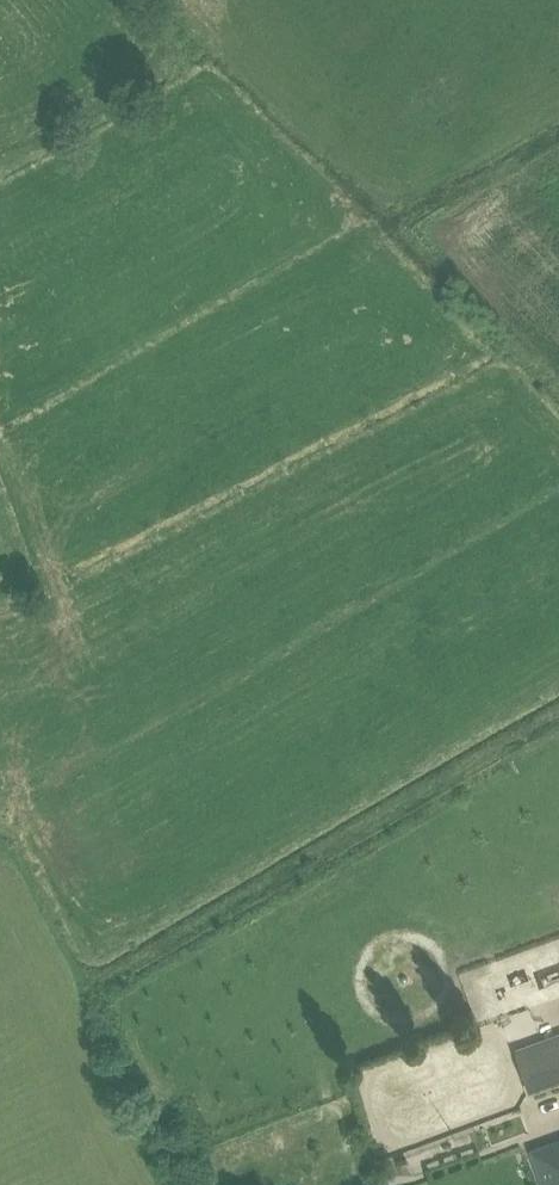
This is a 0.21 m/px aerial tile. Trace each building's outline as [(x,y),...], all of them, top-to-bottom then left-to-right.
[(558,1081),(558,1039),(516,1055),(529,1092),(558,1081)] [(556,1150),(554,1145),(533,1152),(544,1184),(558,1184),(558,1149),(556,1150)]
